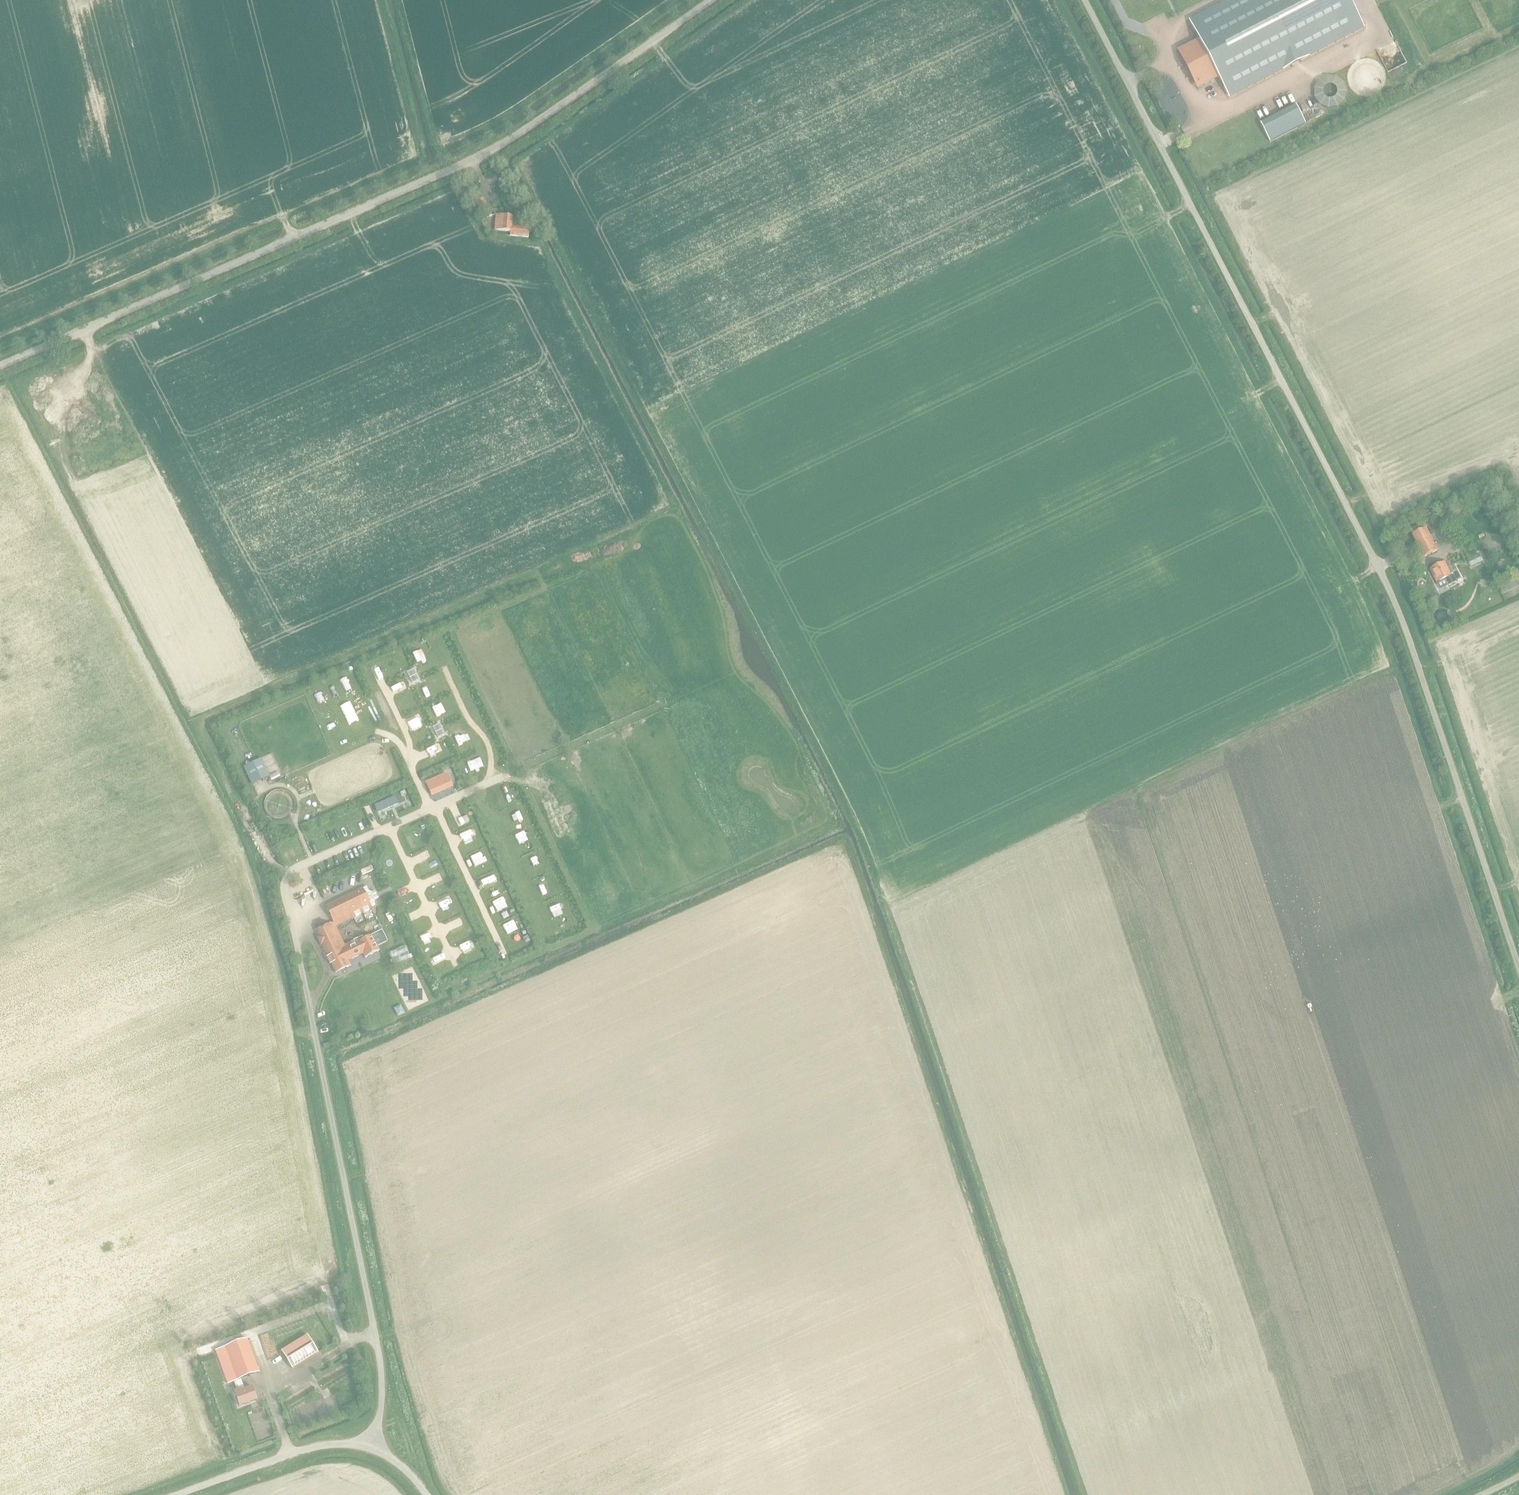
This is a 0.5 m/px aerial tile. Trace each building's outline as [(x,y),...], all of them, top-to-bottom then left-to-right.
[(1190,23),(1201,43),(1183,53),(1199,83),(1217,74),(1228,95),(1352,30),(1337,0),(1235,0),(1190,23)] [(1260,123),(1270,142),(1306,123),(1296,105),(1260,123)] [(503,179),(499,170),(487,176),(491,184),(503,179)] [(520,228),(519,212),(498,212),(492,212),(487,204),(479,208),(486,221),(486,220),(491,228),(498,227),(498,228),(501,228),(501,229),(505,229),(505,228),(520,228)] [(1413,535),(1424,557),(1436,551),(1425,528),(1413,535)] [(1455,566),(1447,570),(1444,563),(1430,570),(1441,590),(1461,579),(1455,566)] [(351,914),(353,917),(372,908),(371,907),(375,904),(374,902),(375,900),(371,891),(368,891),(366,887),(326,906),(334,922),(351,914)] [(358,942),(342,949),(330,924),(316,930),(319,937),(317,938),(321,944),(328,957),(327,957),(330,963),(332,962),(337,972),(350,965),(348,960),(363,953),(358,942)] [(389,952),(394,965),(410,958),(406,946),(389,952)] [(307,1335),(281,1351),(292,1369),(318,1353),(307,1335)] [(252,1387),(244,1389),(241,1379),(259,1372),(246,1339),(215,1350),(227,1384),(234,1382),(237,1390),(233,1391),(239,1406),(256,1399),(252,1387)]
